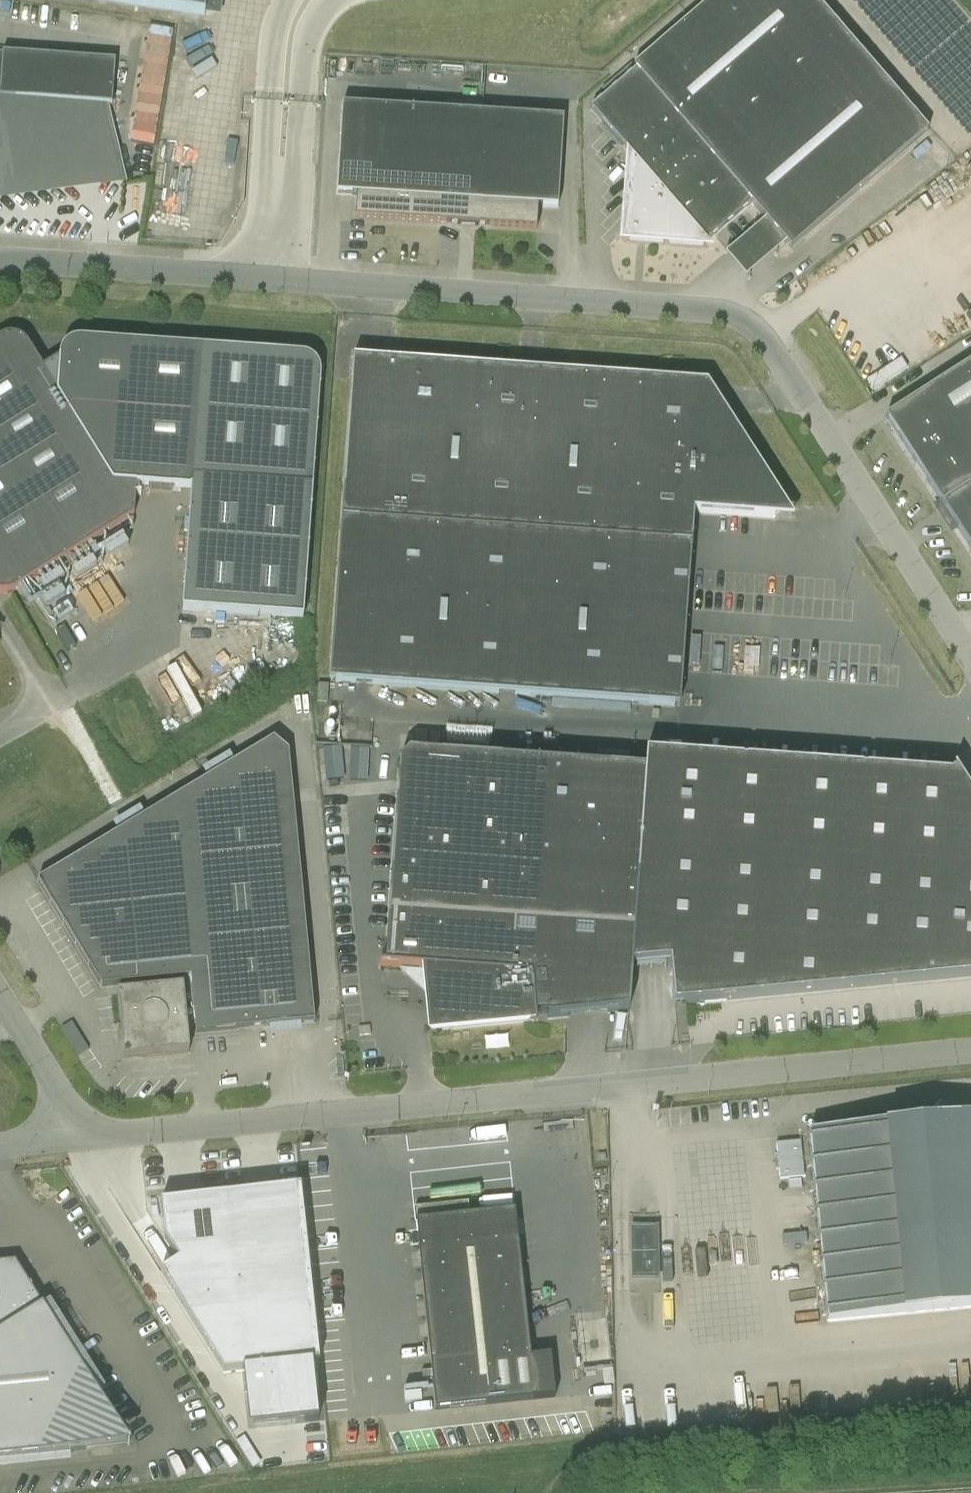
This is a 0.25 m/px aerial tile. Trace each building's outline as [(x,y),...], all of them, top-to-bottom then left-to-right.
[(208,0),(100,0),(206,17),(208,0)] [(751,205),(765,221),(726,254),(747,278),(786,245),(790,250),(927,132),(814,0),(712,0),(633,68),(636,71),(591,110),(631,156),(625,239),(705,245),(751,205)] [(89,176),(120,171),(105,105),(112,106),(115,61),(0,53),(0,189),(89,176)] [(538,207),(557,208),(563,120),(342,106),(336,194),(356,196),(355,218),(537,230),(538,207)] [(303,619),(312,489),(320,377),(319,369),(315,362),(309,357),(301,355),(80,339),(77,340),(76,340),(73,341),(70,342),(69,343),(67,344),(65,346),(64,347),(63,348),(61,350),(60,353),(60,354),(59,357),(59,358),(42,368),(29,351),(29,349),(28,347),(27,346),(26,344),(24,341),(22,340),(20,338),(18,337),(16,336),(14,336),(12,336),(10,336),(7,336),(5,336),(3,337),(0,338),(0,593),(2,593),(4,594),(7,593),(10,593),(13,591),(134,516),(136,485),(191,489),(183,589),(182,610),(211,612),(303,619)] [(400,362),(353,359),(330,682),(679,707),(694,512),(793,519),(707,384),(400,362)] [(885,418),(970,551),(970,363),(885,418)] [(194,1026),(195,1034),(314,1023),(288,752),(273,740),(37,882),(101,988),(127,985),(128,993),(117,994),(123,1060),(188,1053),(186,1027),(194,1026)] [(628,1011),(632,967),(644,769),(559,763),(559,759),(540,757),(539,757),(533,757),(532,761),(410,752),(399,761),(387,939),(382,939),(382,946),(381,966),(380,966),(380,968),(433,972),(434,978),(428,979),(431,1010),(440,1009),(441,1021),(454,1020),(455,1028),(533,1020),(534,1023),(535,1022),(534,1016),(547,1014),(547,1019),(569,1017),(569,1015),(570,1009),(607,1011),(607,1013),(628,1011)] [(644,769),(632,967),(636,966),(636,969),(665,966),(666,972),(670,971),(672,994),(673,994),(673,1001),(679,1000),(679,1006),(690,1005),(970,977),(970,795),(954,769),(953,769),(955,771),(948,775),(645,753),(644,769)] [(66,1038),(78,1057),(89,1050),(77,1031),(66,1038)] [(970,1309),(970,1118),(810,1133),(829,1323),(970,1309)] [(249,1390),(252,1421),(294,1417),(294,1424),(317,1421),(311,1364),(319,1363),(300,1188),(160,1203),(164,1240),(178,1262),(160,1274),(223,1374),(241,1370),(244,1391),(249,1390)] [(637,1230),(638,1264),(659,1264),(658,1230),(637,1230)] [(532,1377),(518,1238),(418,1249),(431,1371),(421,1372),(422,1381),(432,1380),(433,1389),(435,1411),(535,1400),(532,1377)] [(107,1409),(62,1337),(68,1333),(60,1320),(53,1324),(15,1262),(0,1263),(0,1459),(87,1451),(107,1409)]
